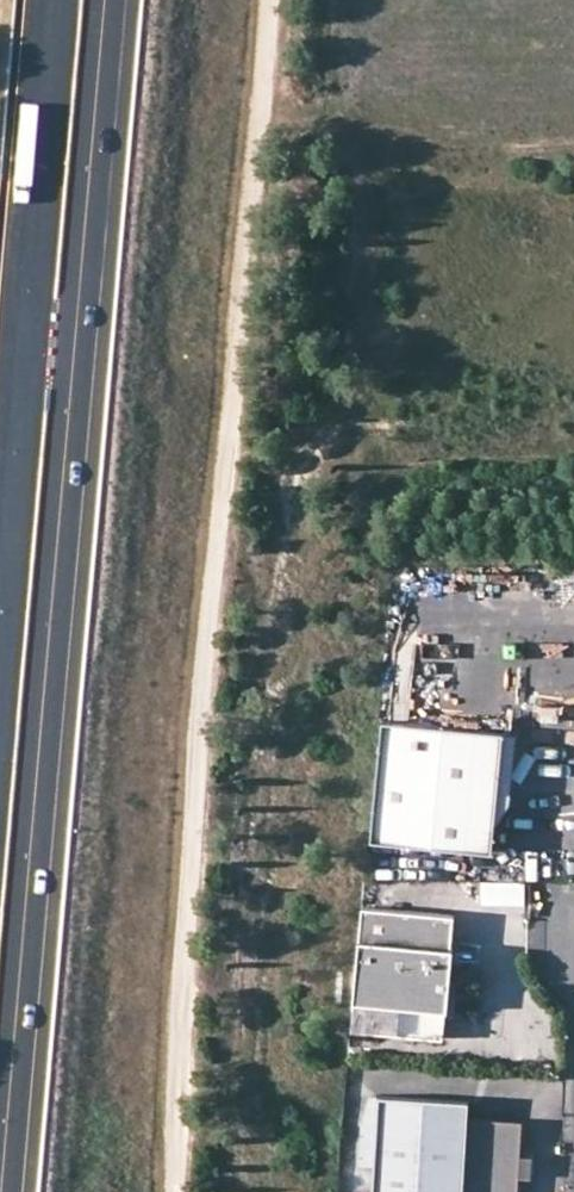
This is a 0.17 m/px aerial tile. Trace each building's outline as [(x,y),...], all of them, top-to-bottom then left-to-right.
[(505,732),(384,720),(372,840),(493,851),(496,820),(486,812),(499,794),(505,732)] [(516,733),(505,732),(499,794),(486,812),(496,820),(510,800),(516,733)] [(480,879),(480,902),(524,902),(524,880),(480,879)] [(452,948),(455,915),(362,906),(351,1030),(443,1039),(446,1010),(448,1010),(453,948),(452,948)] [(378,1090),(378,1094),(374,1163),(372,1191),(353,1190),(353,1191),(518,1191),(519,1179),(520,1152),(522,1118),(468,1114),(469,1096),(378,1090)] [(357,1163),(374,1163),(378,1094),(370,1093),(360,1120),(357,1163)] [(534,1153),(520,1152),(519,1179),(533,1180),(534,1153)]
